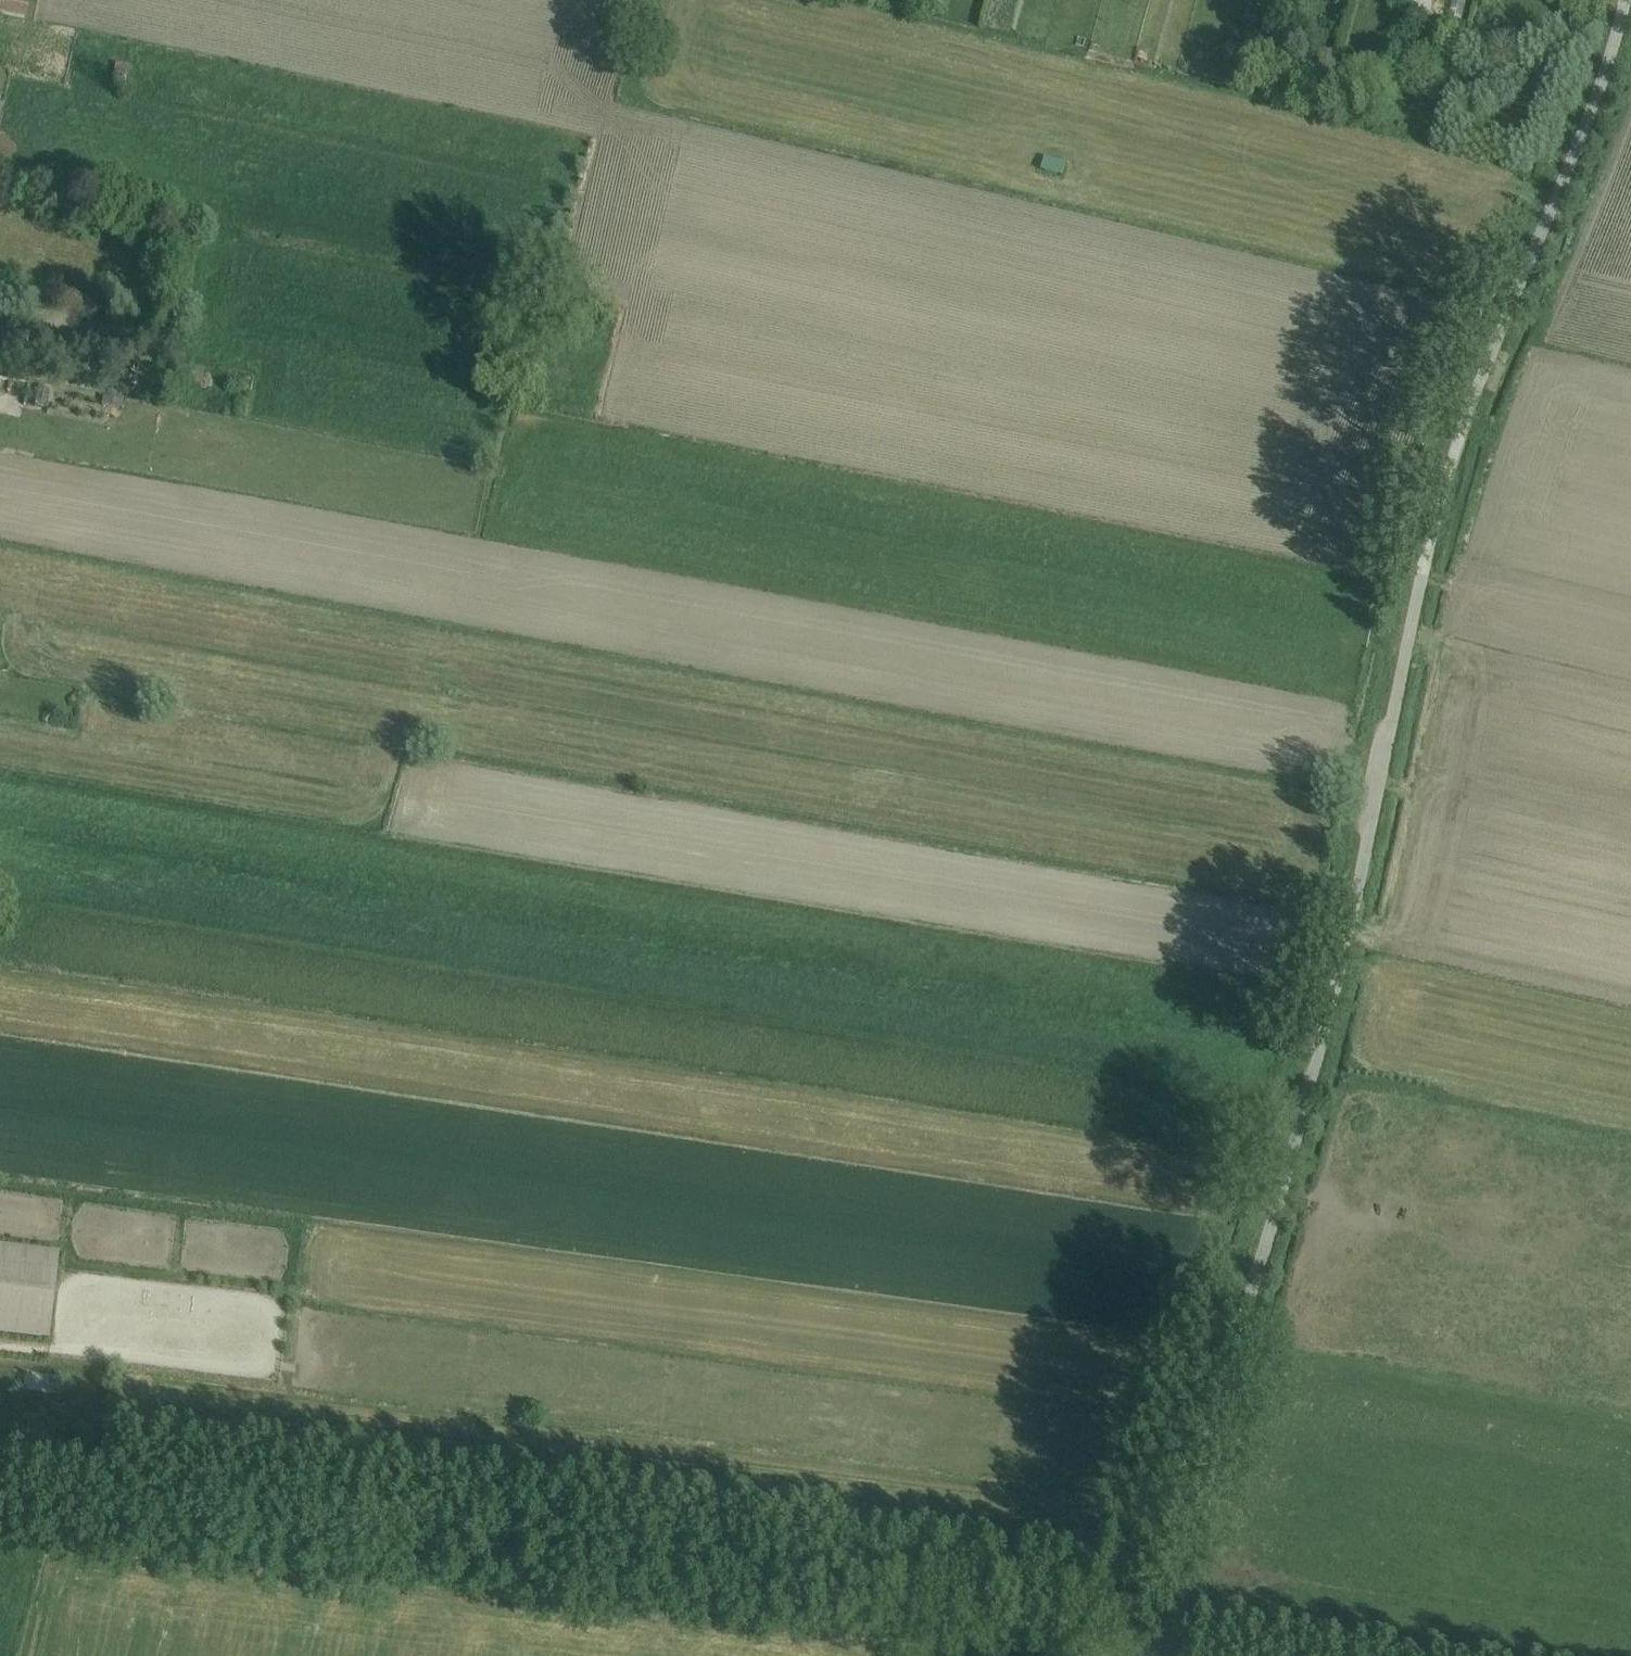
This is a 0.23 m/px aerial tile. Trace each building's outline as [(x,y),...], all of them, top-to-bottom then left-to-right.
[(25,19),(29,1),(24,0),(0,0),(0,14),(25,19)] [(1411,8),(1431,13),(1434,0),(1413,0),(1411,8)] [(1449,17),(1461,20),(1466,0),(1452,0),(1449,17)] [(115,65),(111,89),(124,91),(128,67),(115,65)] [(1045,157),(1041,170),(1062,176),(1065,163),(1045,157)] [(48,1342),(59,1253),(0,1246),(0,1336),(48,1342)]
